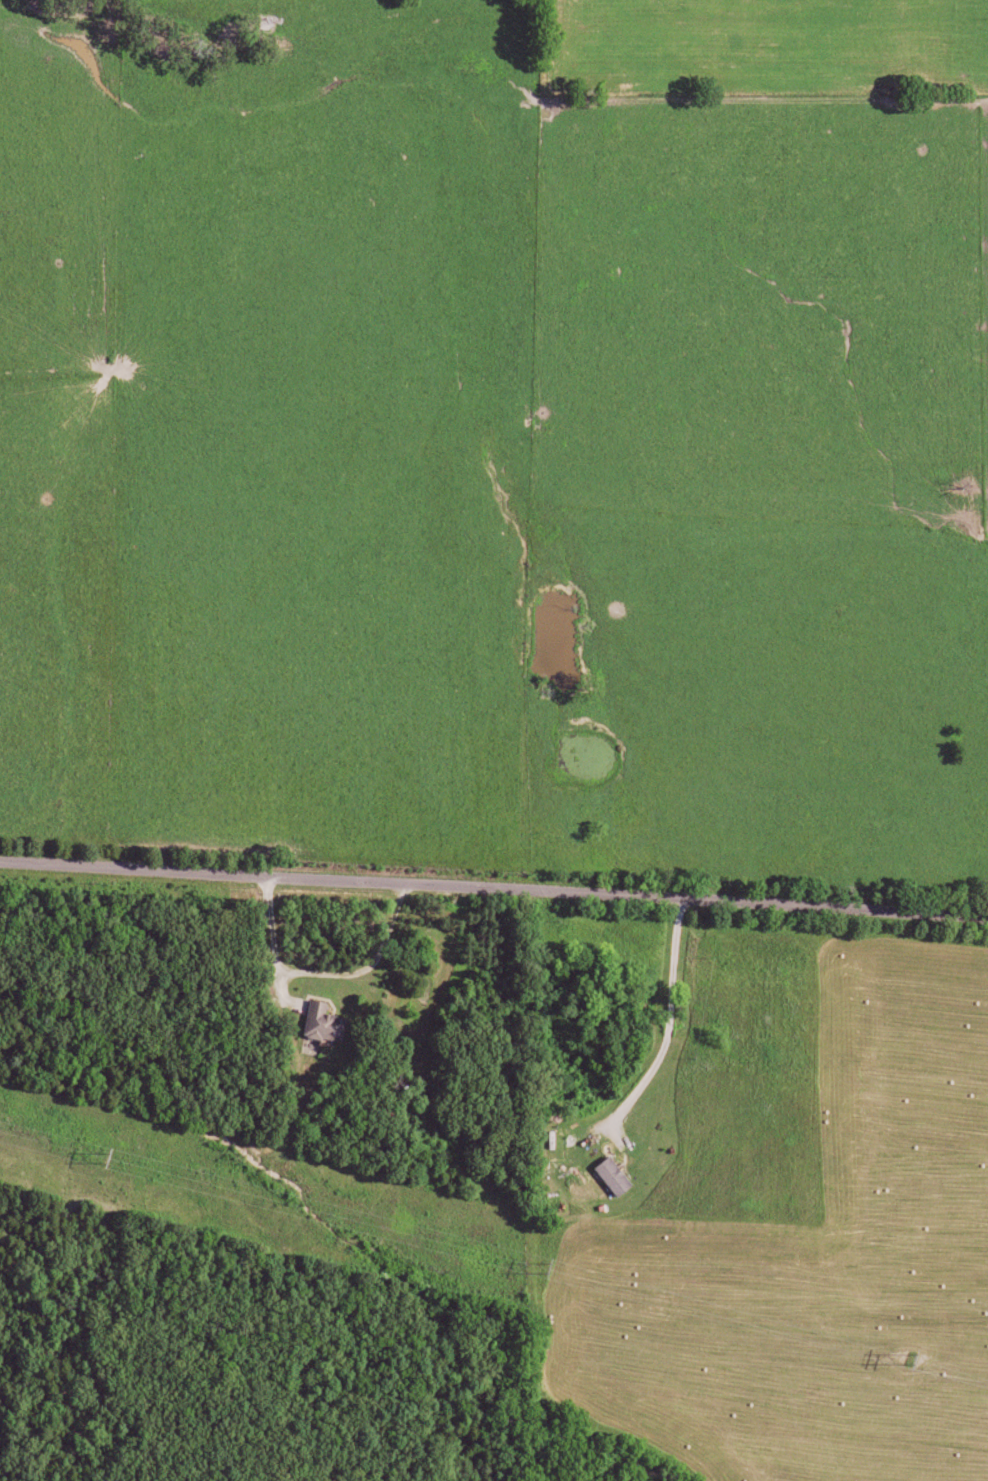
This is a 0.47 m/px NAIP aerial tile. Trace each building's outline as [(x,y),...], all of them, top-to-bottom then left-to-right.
[(348,1042),(352,1018),(331,1014),(333,1002),(316,999),(309,1035),(348,1042)] [(601,1167),(622,1197),(638,1185),(617,1156),(601,1167)]
